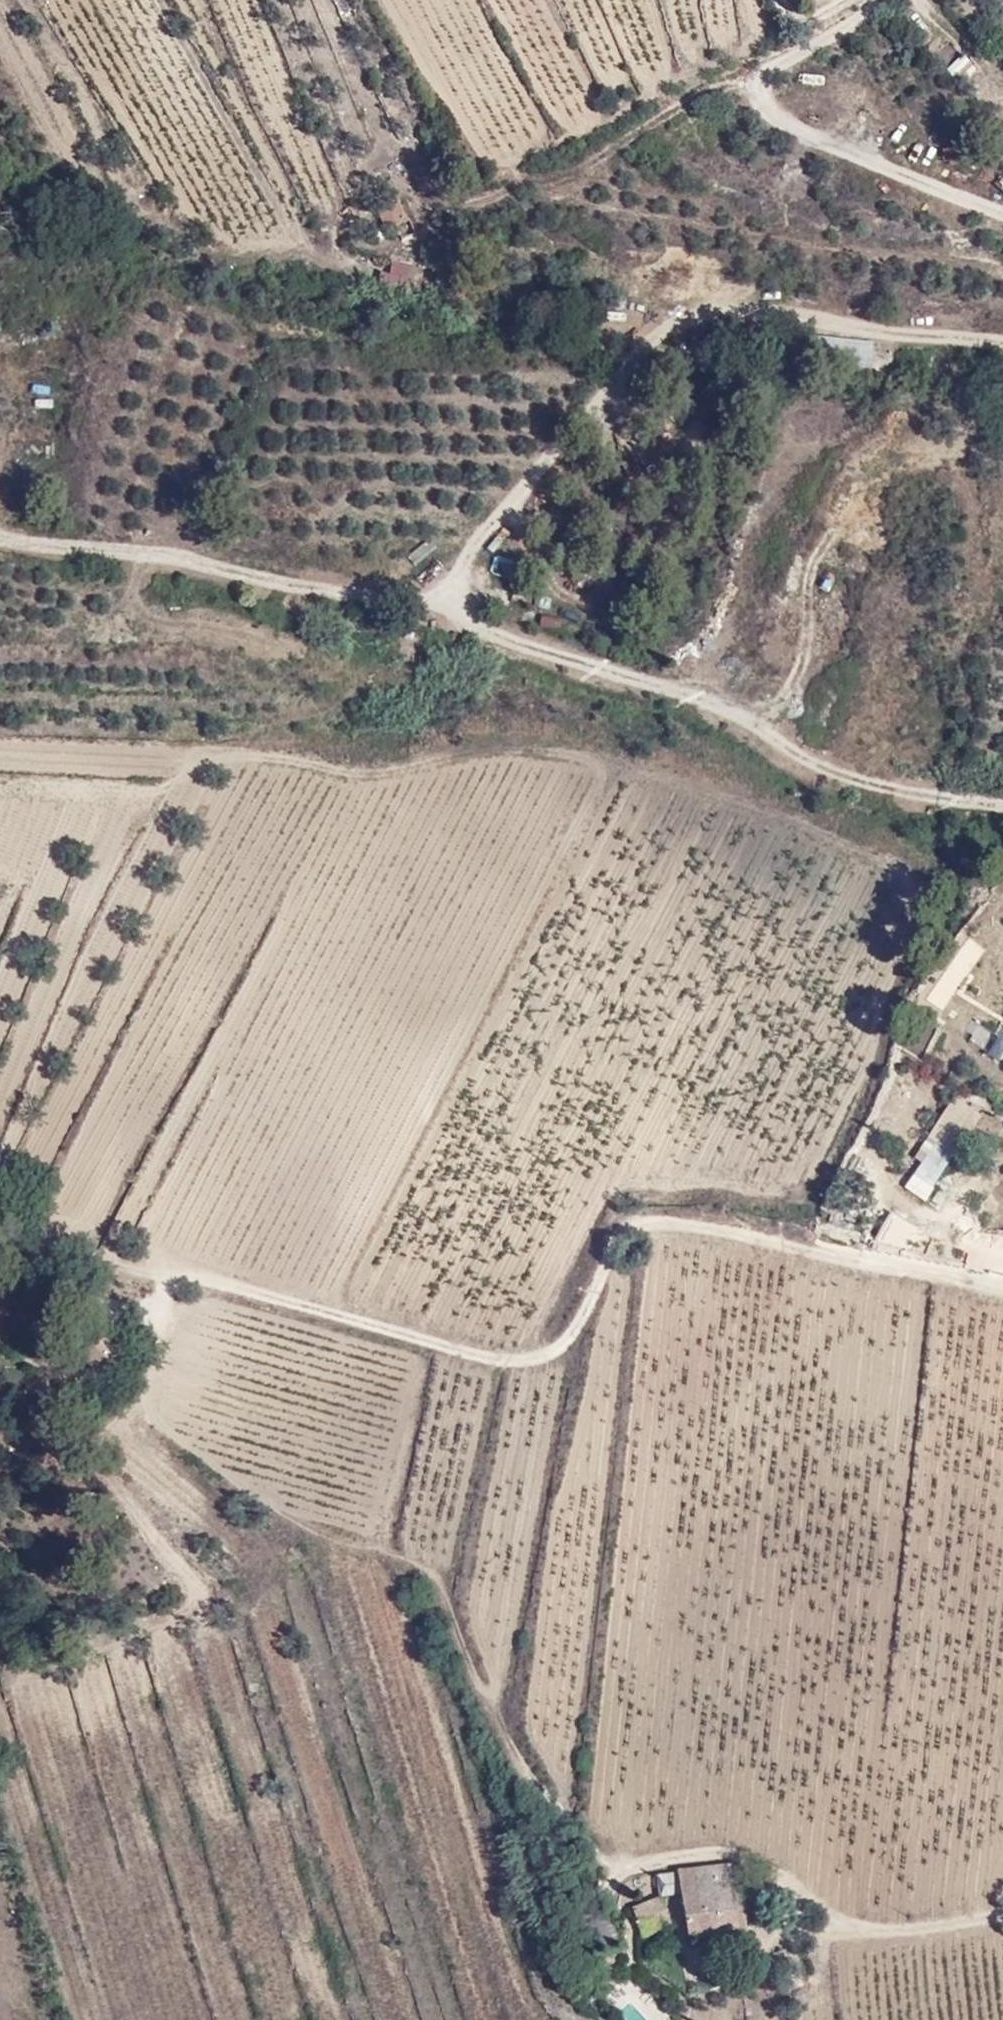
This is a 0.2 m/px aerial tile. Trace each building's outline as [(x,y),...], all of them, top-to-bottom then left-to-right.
[(946,59),(948,76),(968,73),(966,56),(946,59)] [(395,256),(385,283),(406,291),(416,264),(395,256)] [(513,580),(518,563),(493,555),(488,573),(513,580)] [(539,617),(540,629),(567,628),(567,616),(539,617)] [(1001,1063),(1002,1059),(1002,1035),(997,1032),(985,1054),(1001,1063)] [(906,1243),(977,1124),(959,1113),(884,1228),(906,1243)] [(974,1255),(982,1237),(949,1223),(942,1242),(974,1255)] [(693,1935),(753,1927),(744,1860),(684,1868),(687,1891),(693,1935)] [(663,1871),(666,1894),(687,1891),(684,1868),(663,1871)] [(588,1894),(588,1881),(576,1883),(577,1889),(575,1894),(588,1894)] [(676,1919),(666,1894),(638,1905),(648,1930),(676,1919)]
